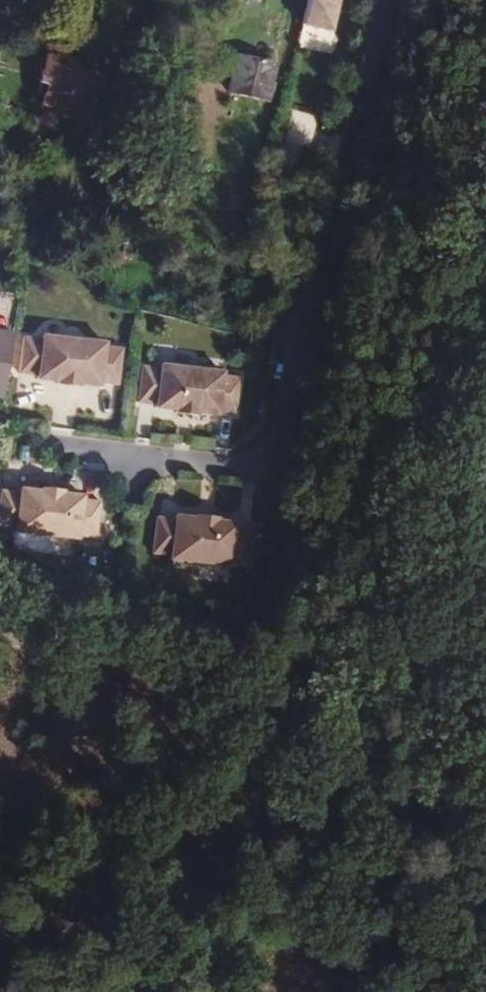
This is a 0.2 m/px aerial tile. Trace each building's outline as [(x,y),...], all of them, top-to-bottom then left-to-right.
[(304,24),(331,30),(338,0),(310,0),(304,24)] [(72,119),(84,73),(64,67),(66,62),(44,56),(38,83),(45,86),(40,106),(59,111),(57,115),(72,119)] [(267,100),(275,65),(238,56),(230,92),(267,100)] [(99,78),(84,73),(72,119),(87,123),(99,78)] [(301,146),(287,143),(280,172),(295,175),(301,146)] [(3,398),(12,331),(0,330),(0,397),(3,398)] [(41,340),(23,338),(20,374),(36,375),(35,379),(56,382),(56,384),(80,387),(80,385),(100,387),(101,384),(118,385),(121,350),(105,348),(106,343),(41,337),(41,340)] [(159,369),(142,367),(138,402),(154,404),(154,408),(175,410),(174,413),(198,415),(198,413),(218,416),(219,412),(236,414),(240,379),(223,377),(223,373),(159,366),(159,369)] [(2,491),(0,510),(0,526),(14,528),(13,532),(80,540),(80,536),(95,538),(100,502),(83,500),(83,497),(63,494),(63,492),(39,489),(39,492),(19,490),(19,493),(2,491)] [(174,520),(157,519),(153,554),(169,556),(168,559),(234,566),(234,563),(251,565),(255,529),(238,527),(238,524),(218,522),(218,520),(194,517),(193,519),(174,517),(174,520)]
